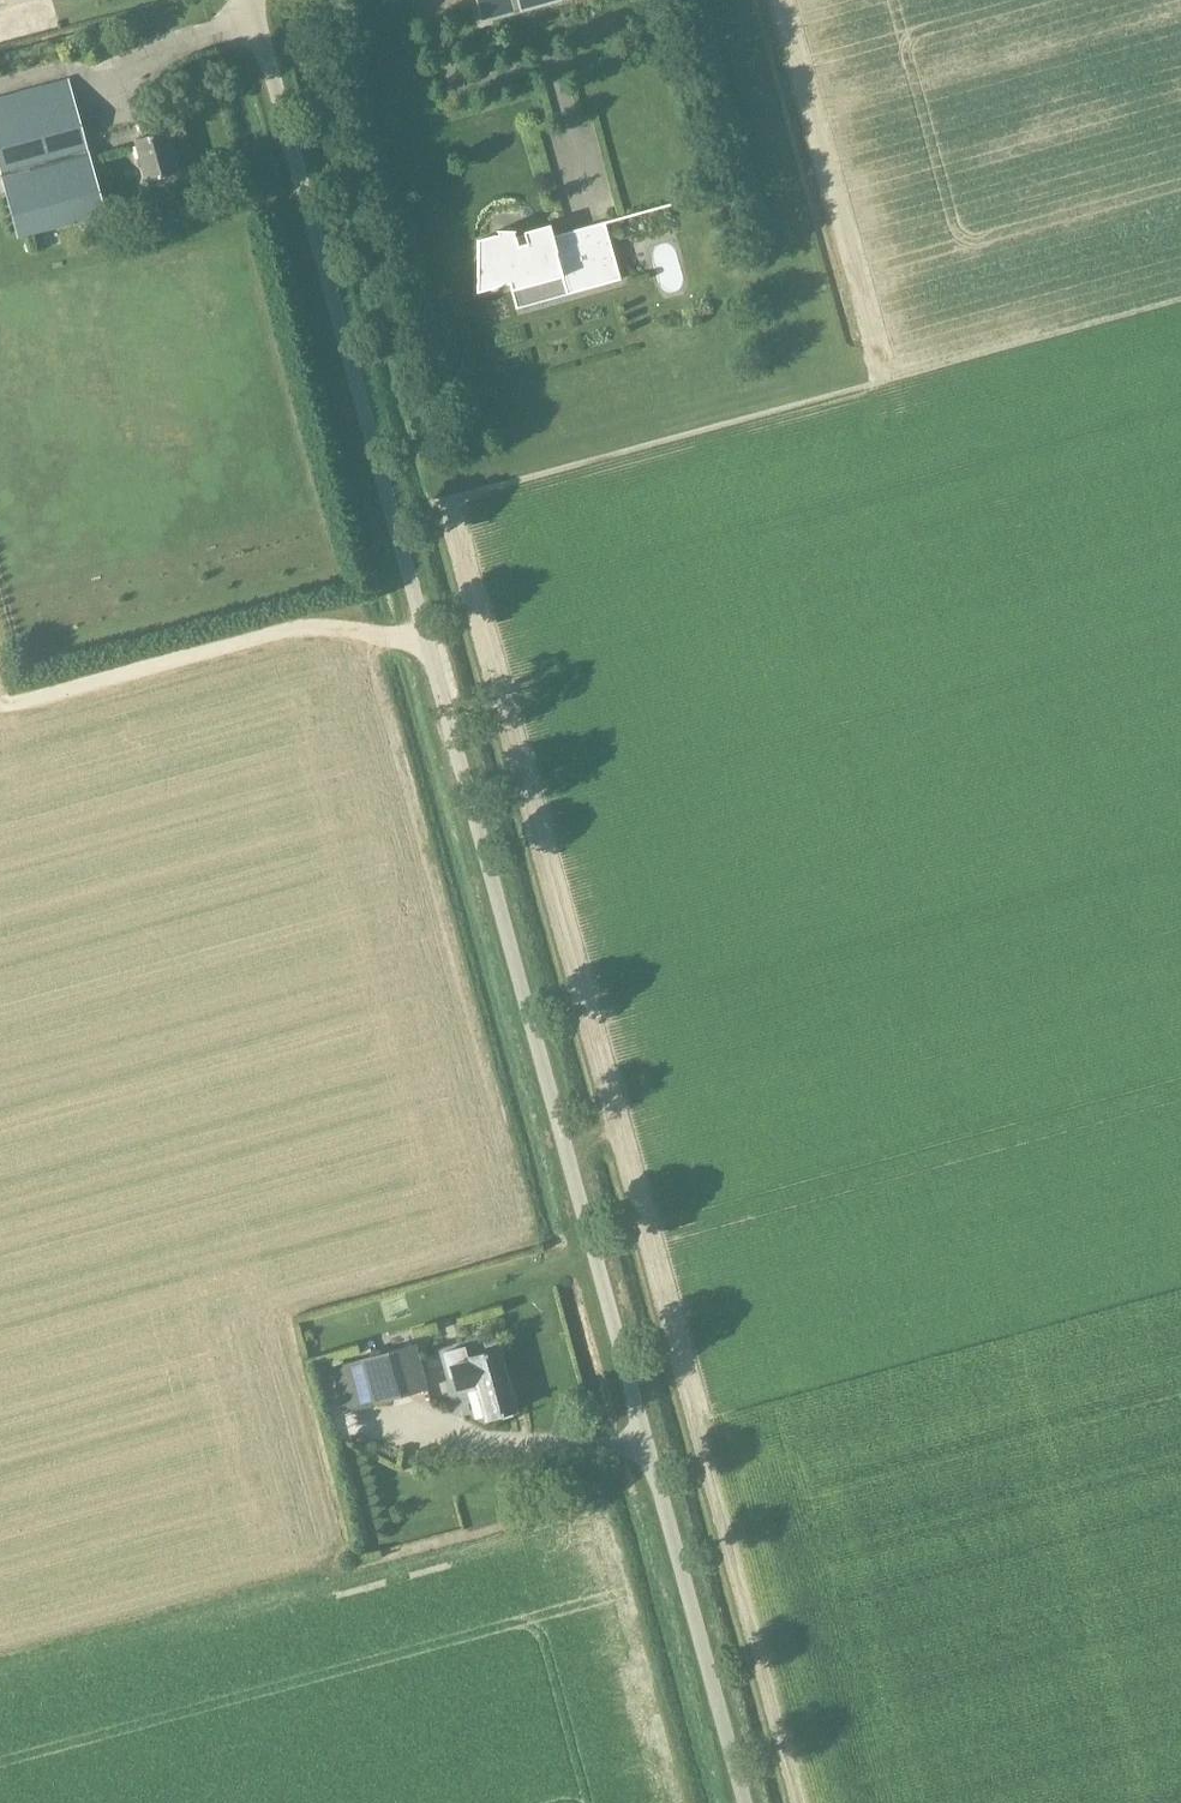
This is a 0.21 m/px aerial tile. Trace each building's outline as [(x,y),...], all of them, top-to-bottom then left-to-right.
[(481,22),(559,0),(475,0),(481,22)] [(0,97),(0,177),(16,237),(103,213),(67,79),(0,97)] [(144,180),(175,172),(163,130),(162,130),(156,117),(137,122),(141,136),(133,138),(144,180)] [(580,290),(619,280),(603,222),(551,236),(548,225),(522,232),(523,235),(513,237),(512,232),(514,232),(514,231),(495,231),(495,232),(496,232),(497,234),(476,240),(475,293),(489,289),(490,292),(497,290),(496,286),(508,283),(510,291),(576,273),(580,290)] [(680,280),(669,241),(648,247),(659,286),(680,280)] [(372,1403),(426,1388),(414,1343),(360,1359),(372,1403)] [(468,1359),(449,1364),(456,1388),(475,1383),(484,1418),(515,1409),(498,1348),(467,1356),(468,1359)]
